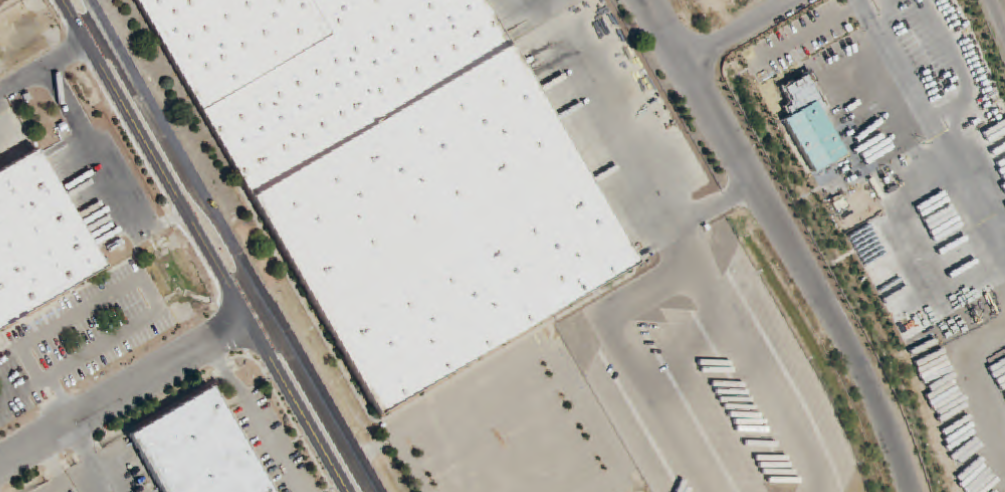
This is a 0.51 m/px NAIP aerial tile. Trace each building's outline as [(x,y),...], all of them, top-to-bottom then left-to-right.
[(375,415),(135,0),(482,0),(635,264),(375,415)] [(103,268),(0,327),(0,171),(34,151),(103,268)] [(212,387),(273,491),(161,491),(129,436),(212,387)]
